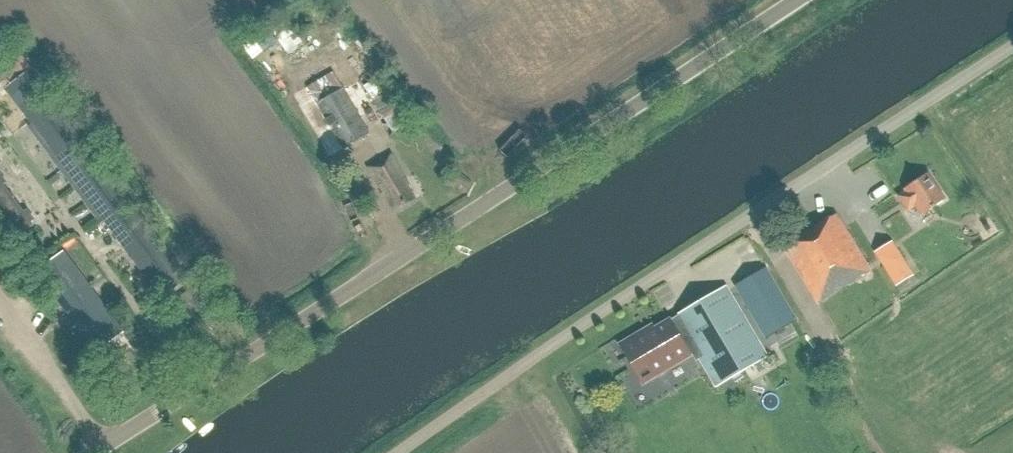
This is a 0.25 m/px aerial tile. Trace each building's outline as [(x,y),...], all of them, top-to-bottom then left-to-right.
[(256,42),(270,64),(303,44),(288,21),(256,42)] [(308,87),(318,105),(345,89),(350,85),(340,68),(308,87)] [(413,121),(405,106),(380,68),(361,81),(384,119),(394,134),(413,121)] [(161,297),(188,278),(33,70),(6,89),(161,297)] [(345,89),(318,105),(316,105),(343,149),(370,133),(345,89)] [(394,153),(371,165),(395,210),(414,200),(403,179),(406,178),(394,153)] [(905,192),(898,197),(908,212),(915,207),(921,215),(945,199),(927,173),(904,189),(905,192)] [(31,224),(0,181),(0,225),(11,239),(31,224)] [(67,228),(88,214),(71,189),(50,203),(67,228)] [(784,247),(819,304),(871,272),(836,215),(784,247)] [(892,242),(875,252),(882,263),(896,286),(913,276),(892,242)] [(64,252),(38,272),(96,347),(121,327),(64,252)] [(767,267),(735,286),(747,307),(765,338),(779,330),(797,320),(779,289),(767,267)] [(695,361),(699,359),(715,387),(766,357),(726,286),(646,333),(644,329),(619,343),(633,367),(644,361),(653,377),(691,355),(695,361)]
